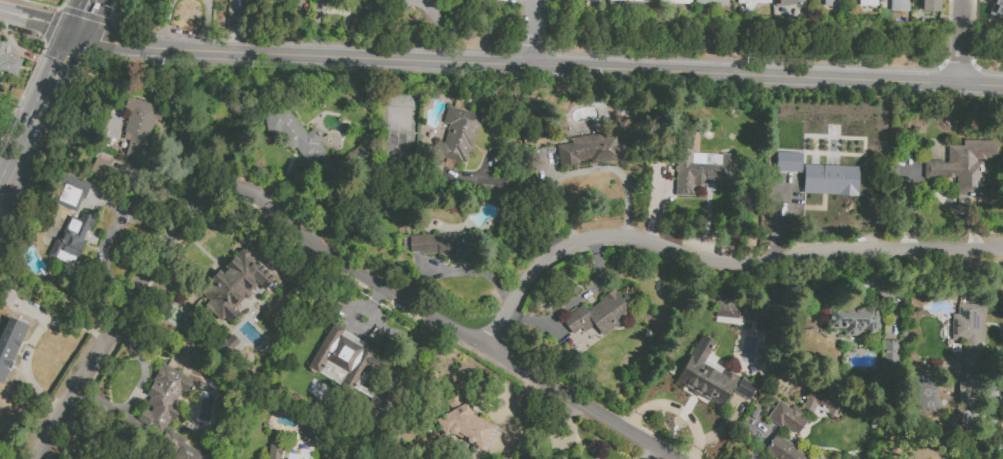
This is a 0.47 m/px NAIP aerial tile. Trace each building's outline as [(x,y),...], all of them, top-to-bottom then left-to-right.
[(827,8),(846,8),(846,0),(827,0),(827,8)] [(893,13),(913,14),(913,0),(894,0),(893,13)] [(925,13),(944,13),(944,0),(926,0),(925,13)] [(988,10),(992,0),(1002,0),(1002,21),(988,15),(990,11),(988,10)] [(17,77),(0,72),(0,42),(6,44),(3,53),(23,60),(17,77)] [(130,98),(165,109),(161,121),(156,120),(142,164),(124,159),(129,142),(123,140),(126,133),(124,132),(130,112),(126,111),(130,98)] [(449,106),(482,116),(477,133),(475,132),(466,164),(433,155),(437,142),(443,144),(449,125),(444,123),(449,106)] [(287,109),(307,134),(314,128),(324,140),(319,144),(330,158),(334,155),(340,162),(361,145),(369,155),(348,173),(343,166),(326,180),(310,161),(307,163),(295,148),(292,151),(279,135),(272,137),(264,116),(287,109)] [(675,196),(678,131),(694,132),(693,153),(735,155),(734,176),(732,176),(731,187),(714,186),(714,184),(706,184),(706,188),(695,187),(695,197),(675,196)] [(557,146),(565,145),(564,139),(602,134),(603,139),(616,137),(619,159),(589,163),(589,160),(579,161),(580,165),(560,167),(557,146)] [(944,163),(948,163),(948,146),(963,146),(963,140),(996,141),(996,160),(984,160),(984,196),(957,195),(957,177),(955,177),(955,184),(947,184),(947,177),(943,177),(943,179),(924,179),(925,161),(944,161),(944,163)] [(775,171),(800,172),(801,153),(776,152),(775,171)] [(97,158),(111,165),(104,179),(90,172),(97,158)] [(822,165),(859,167),(858,197),(803,194),(804,170),(822,171),(822,165)] [(77,213),(89,183),(66,173),(54,203),(77,213)] [(72,267),(86,240),(84,240),(95,218),(82,212),(77,222),(70,218),(59,239),(56,237),(47,254),(72,267)] [(409,236),(476,233),(477,259),(455,260),(455,257),(438,258),(438,254),(422,254),(422,252),(410,253),(409,236)] [(202,294),(212,285),(208,281),(219,271),(223,274),(228,269),(225,266),(235,257),(236,258),(240,254),(239,253),(241,250),(246,250),(249,253),(249,256),(257,264),(258,263),(274,280),(263,291),(257,285),(250,292),(250,297),(247,299),(243,299),(234,307),(239,313),(229,322),(202,294)] [(602,337),(594,326),(585,333),(581,329),(573,335),(562,321),(583,305),(587,311),(603,300),(602,298),(614,289),(621,299),(626,295),(634,305),(629,309),(633,314),(602,337)] [(717,304),(726,305),(727,302),(752,304),(752,307),(759,308),(758,322),(716,318),(717,304)] [(958,304),(987,304),(987,317),(985,317),(985,343),(982,343),(982,375),(964,375),(964,341),(952,340),(952,315),(958,315),(958,304)] [(828,332),(828,307),(877,307),(877,316),(879,316),(879,324),(877,324),(877,332),(861,332),(861,335),(844,335),(844,332),(828,332)] [(308,368),(334,324),(344,330),(344,331),(365,343),(365,342),(377,349),(372,356),(384,363),(376,378),(368,373),(361,386),(376,394),(377,393),(393,403),(376,432),(358,422),(371,399),(353,389),(351,393),(308,368)] [(2,384),(0,383),(0,365),(0,333),(1,331),(21,341),(9,368),(2,384)] [(675,380),(702,335),(715,343),(707,358),(739,377),(735,384),(738,386),(743,378),(757,387),(749,402),(734,393),(735,392),(732,390),(721,408),(675,380)] [(880,341),(899,341),(899,382),(880,382),(880,341)] [(203,455),(201,458),(172,458),(180,446),(137,421),(144,409),(151,412),(153,408),(146,404),(150,397),(146,395),(153,383),(151,382),(162,363),(195,382),(188,395),(181,391),(174,404),(181,408),(173,423),(170,421),(168,426),(174,429),(172,433),(185,440),(183,444),(203,455)] [(802,408),(812,388),(845,403),(837,419),(815,409),(813,413),(802,408)] [(471,415),(482,421),(483,421),(493,427),(486,440),(487,441),(481,451),(470,445),(469,445),(468,445),(466,444),(465,443),(465,442),(451,434),(445,437),(435,420),(441,416),(442,415),(444,414),(446,413),(447,413),(452,411),(447,401),(461,393),(473,414),(471,415)] [(767,418),(780,400),(791,408),(793,406),(803,414),(801,416),(808,420),(797,435),(784,426),(782,429),(767,418)] [(812,455),(809,458),(774,458),(763,452),(776,434),(793,445),(794,443),(812,455)] [(282,447),(281,458),(268,458),(269,446),(282,447)]
